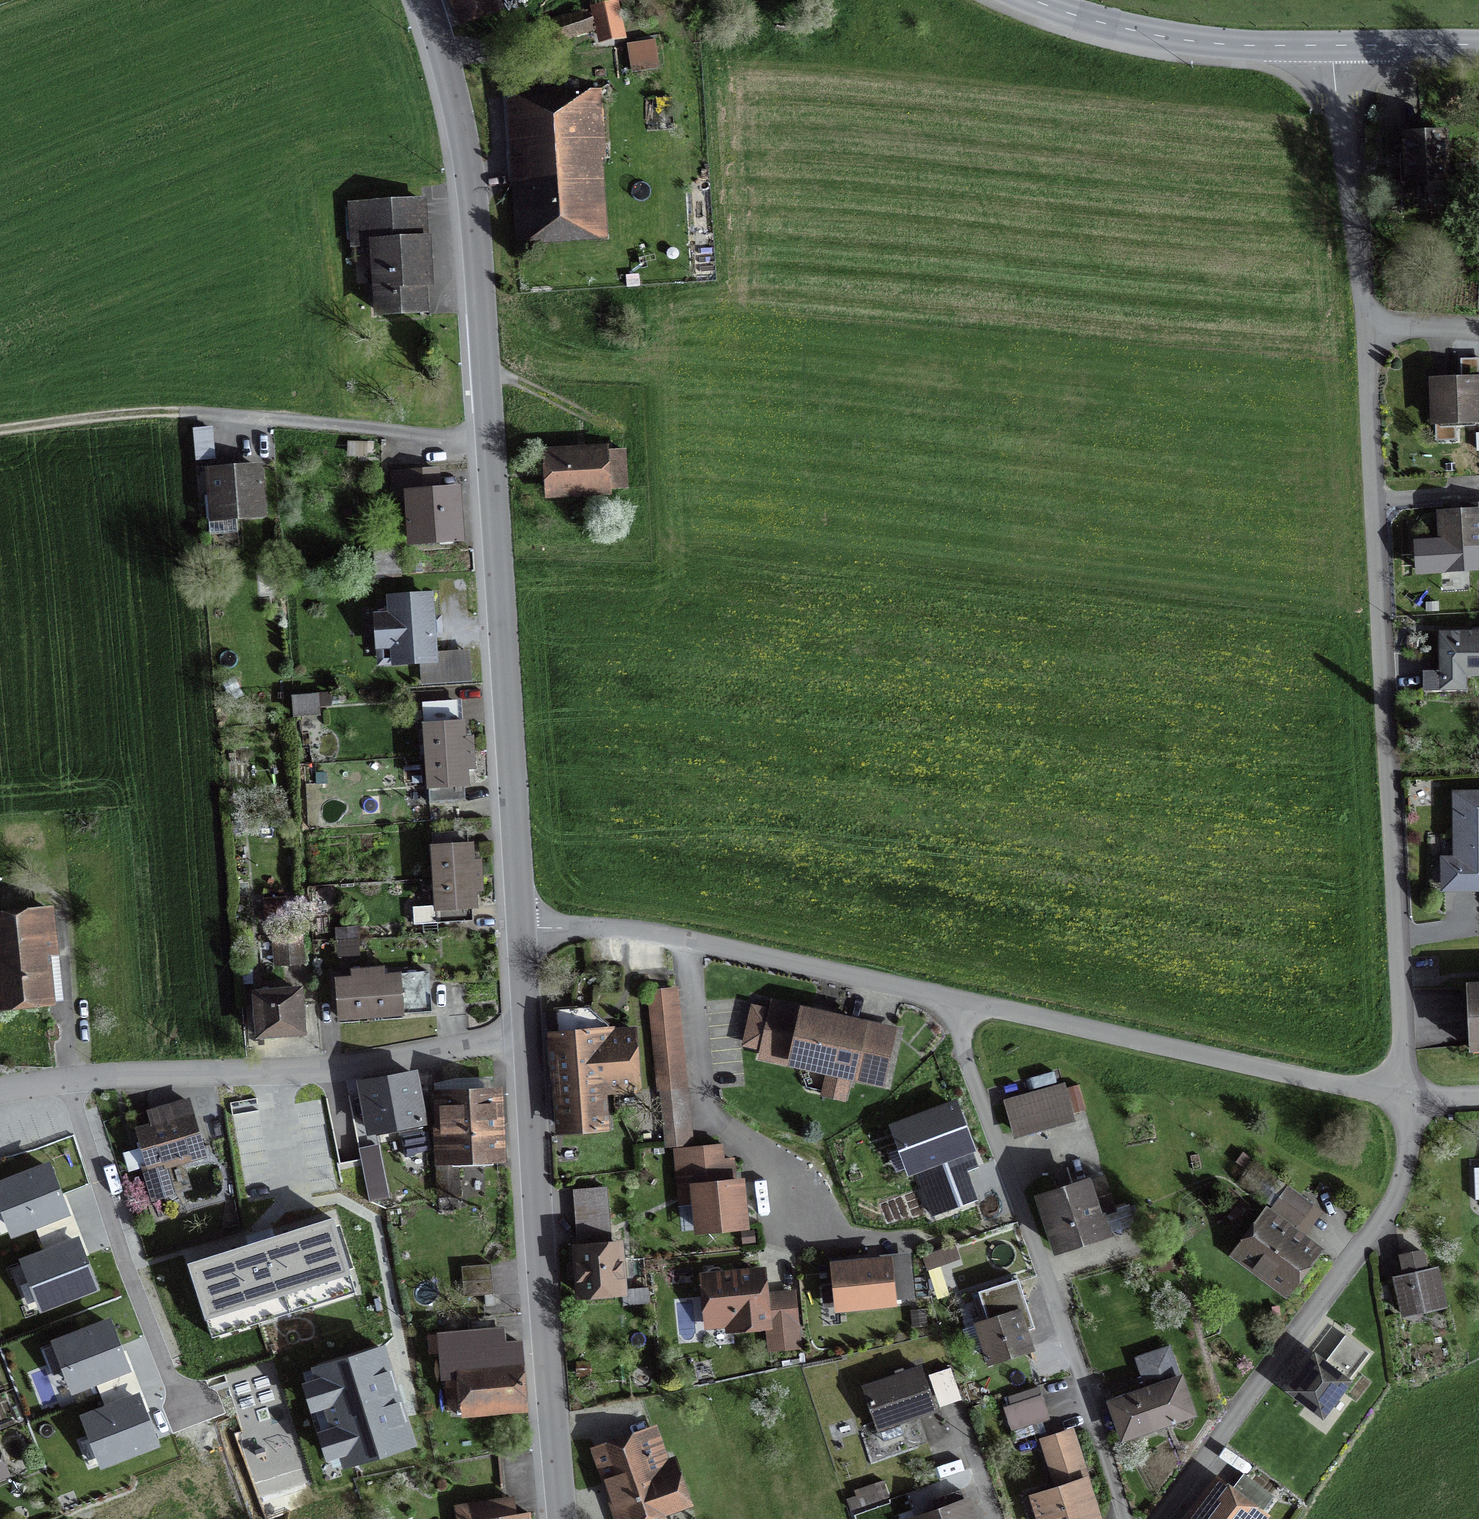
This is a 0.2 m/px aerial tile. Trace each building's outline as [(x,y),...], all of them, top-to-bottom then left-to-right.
[(461,17),(490,7),(488,0),(456,0),(461,17)] [(589,4),(593,11),(598,27),(603,40),(620,33),(607,0),(599,0),(589,4)] [(546,27),(551,43),(598,27),(593,11),(546,27)] [(654,40),(626,44),(630,75),(658,71),(654,40)] [(509,102),(522,244),(605,237),(592,94),(509,102)] [(1441,123),(1406,124),(1407,178),(1441,177),(1441,123)] [(420,205),(351,206),(352,237),(376,237),(377,304),(423,303),(420,205)] [(1475,372),(1439,373),(1440,421),(1477,419),(1475,372)] [(543,455),(545,502),(608,499),(606,453),(543,455)] [(256,462),(211,467),(215,514),(261,510),(256,462)] [(435,470),(391,473),(393,507),(409,506),(411,532),(455,530),(453,484),(436,485),(435,470)] [(1439,511),(1442,562),(1468,561),(1467,544),(1478,543),(1478,509),(1439,511)] [(423,655),(432,654),(428,591),(394,592),(395,612),(377,613),(379,640),(395,639),(396,656),(423,655)] [(1422,671),(1422,686),(1462,685),(1461,669),(1478,669),(1478,634),(1443,636),(1445,670),(1422,671)] [(432,654),(423,655),(424,678),(466,675),(465,652),(432,654)] [(324,693),(293,693),(293,718),(324,718),(324,693)] [(458,704),(427,705),(430,779),(458,778),(461,778),(458,704)] [(458,778),(430,779),(430,799),(458,798),(458,778)] [(1458,861),(1477,860),(1478,884),(1478,794),(1457,795),(1458,861)] [(465,841),(432,844),(436,901),(470,899),(469,882),(477,882),(475,857),(466,857),(465,841)] [(1441,885),(1478,884),(1477,860),(1458,861),(1440,861),(1441,885)] [(280,899),(266,899),(266,921),(280,920),(280,899)] [(0,909),(0,998),(48,993),(38,905),(0,909)] [(435,909),(413,908),(412,922),(435,923),(435,909)] [(294,931),(273,934),(277,964),(298,961),(294,931)] [(394,1013),(393,973),(379,973),(379,966),(353,967),(353,977),(339,978),(340,1015),(394,1013)] [(393,973),(394,1013),(426,1012),(424,972),(393,973)] [(1468,985),(1471,1041),(1478,1040),(1478,984),(1468,985)] [(295,986),(254,990),(258,1031),(299,1028),(295,986)] [(671,990),(651,992),(666,1142),(686,1140),(671,990)] [(858,1041),(776,1026),(768,1068),(850,1084),(858,1041)] [(630,1027),(550,1033),(557,1125),(602,1121),(600,1089),(634,1086),(630,1027)] [(412,1070),(363,1078),(372,1126),(420,1118),(412,1070)] [(495,1087),(438,1089),(440,1157),(498,1155),(495,1087)] [(1062,1088),(1007,1102),(1014,1129),(1069,1115),(1062,1088)] [(956,1094),(889,1120),(909,1171),(914,1169),(970,1147),(976,1145),(956,1094)] [(185,1099),(150,1108),(155,1125),(139,1129),(149,1167),(199,1153),(185,1099)] [(718,1147),(674,1151),(679,1199),(695,1198),(698,1226),(741,1222),(737,1178),(721,1180),(718,1147)] [(970,1147),(914,1169),(932,1216),(980,1197),(968,1168),(977,1164),(970,1147)] [(0,1175),(0,1204),(11,1233),(72,1209),(51,1155),(0,1175)] [(453,1171),(437,1172),(438,1196),(454,1195),(453,1171)] [(1086,1178),(1039,1194),(1056,1243),(1103,1227),(1086,1178)] [(603,1188),(575,1190),(578,1239),(607,1237),(603,1188)] [(1285,1188),(1273,1205),(1303,1227),(1315,1211),(1285,1188)] [(332,1210),(186,1255),(211,1333),(356,1287),(332,1210)] [(1261,1217),(1233,1254),(1284,1291),(1312,1254),(1261,1217)] [(79,1229),(19,1252),(40,1306),(100,1283),(79,1229)] [(752,1232),(740,1233),(741,1241),(752,1240),(752,1232)] [(617,1243),(574,1247),(579,1289),(622,1285),(617,1243)] [(1421,1250),(1400,1254),(1404,1274),(1398,1276),(1405,1310),(1440,1303),(1432,1267),(1425,1269),(1421,1250)] [(905,1257),(832,1263),(835,1302),(909,1296),(905,1257)] [(487,1266),(460,1268),(463,1296),(482,1294),(490,1293),(487,1266)] [(762,1273),(700,1279),(704,1324),(770,1318),(773,1347),(796,1345),(791,1296),(764,1299),(762,1273)] [(492,1304),(490,1293),(482,1294),(483,1304),(492,1304)] [(1015,1310),(977,1323),(989,1358),(1027,1344),(1015,1310)] [(113,1313),(52,1336),(73,1391),(133,1367),(113,1313)] [(1315,1354),(1291,1386),(1321,1408),(1363,1352),(1344,1338),(1326,1362),(1315,1354)] [(516,1349),(445,1356),(451,1413),(522,1407),(516,1349)] [(379,1350),(318,1369),(348,1465),(410,1446),(379,1350)] [(1165,1350),(1138,1359),(1148,1388),(1111,1401),(1122,1433),(1186,1411),(1165,1350)] [(878,1426),(933,1406),(924,1381),(920,1368),(865,1388),(878,1426)] [(947,1372),(924,1381),(933,1406),(957,1398),(947,1372)] [(139,1388),(79,1411),(100,1465),(160,1442),(139,1388)] [(1037,1397),(1004,1408),(1011,1430),(1044,1419),(1037,1397)] [(596,1449),(621,1518),(637,1518),(679,1504),(652,1429),(596,1449)] [(1067,1429),(1042,1437),(1052,1468),(1077,1460),(1067,1429)] [(1033,1492),(1042,1518),(1086,1518),(1095,1516),(1081,1476),(1033,1492)] [(1185,1518),(1254,1518),(1261,1509),(1217,1476),(1185,1518)] [(456,1508),(458,1518),(526,1518),(525,1513),(512,1515),(510,1499),(456,1508)] [(962,1499),(913,1516),(914,1518),(969,1518),(962,1499)]
